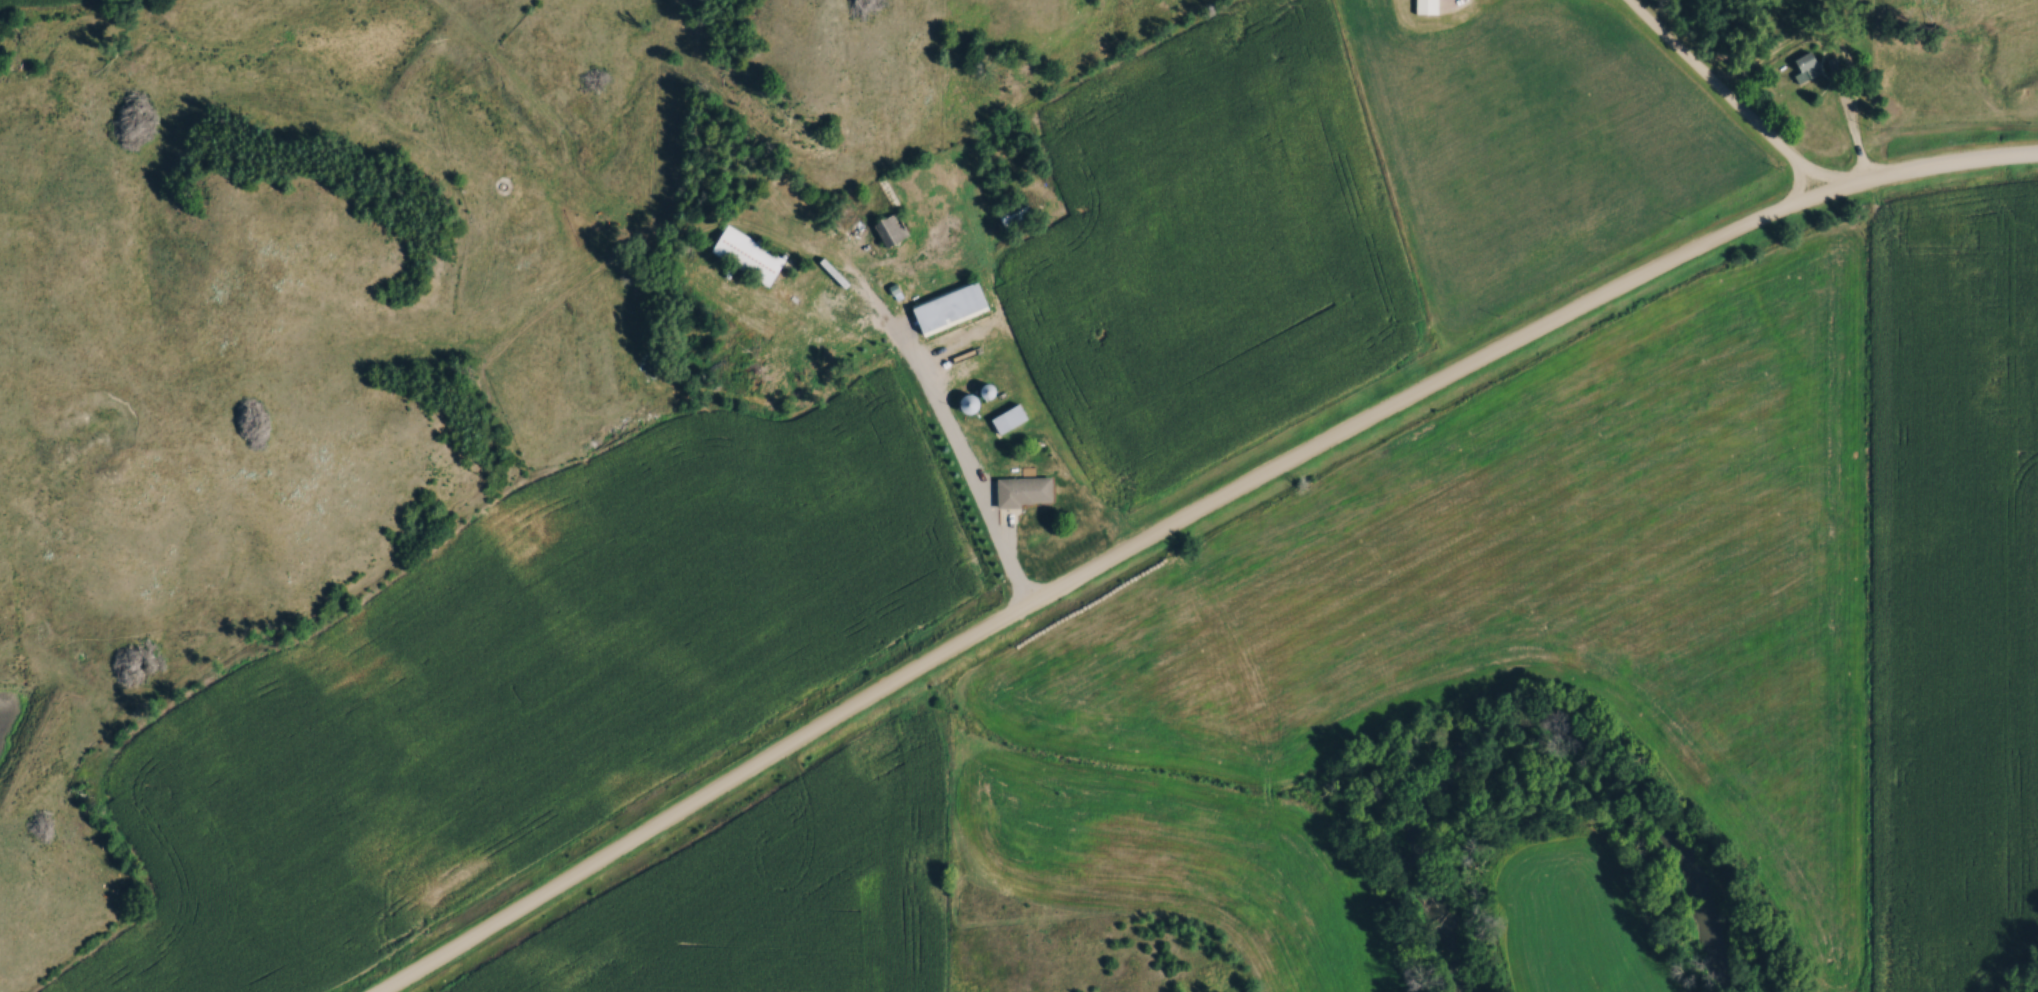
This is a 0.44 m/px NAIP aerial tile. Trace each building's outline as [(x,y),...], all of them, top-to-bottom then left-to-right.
[(1416,15),(1438,15),(1438,0),(1416,0),(1416,15)] [(1788,64),(1797,83),(1820,72),(1811,52),(1788,64)] [(993,208),(999,226),(1032,217),(1027,199),(993,208)] [(909,236),(892,214),(872,228),(889,251),(909,236)] [(774,288),(789,259),(726,227),(712,256),(774,288)] [(990,310),(980,282),(912,306),(922,334),(990,310)] [(1030,420),(1021,405),(994,421),(1003,436),(1030,420)] [(1054,506),(1054,478),(998,479),(998,507),(1054,506)]
